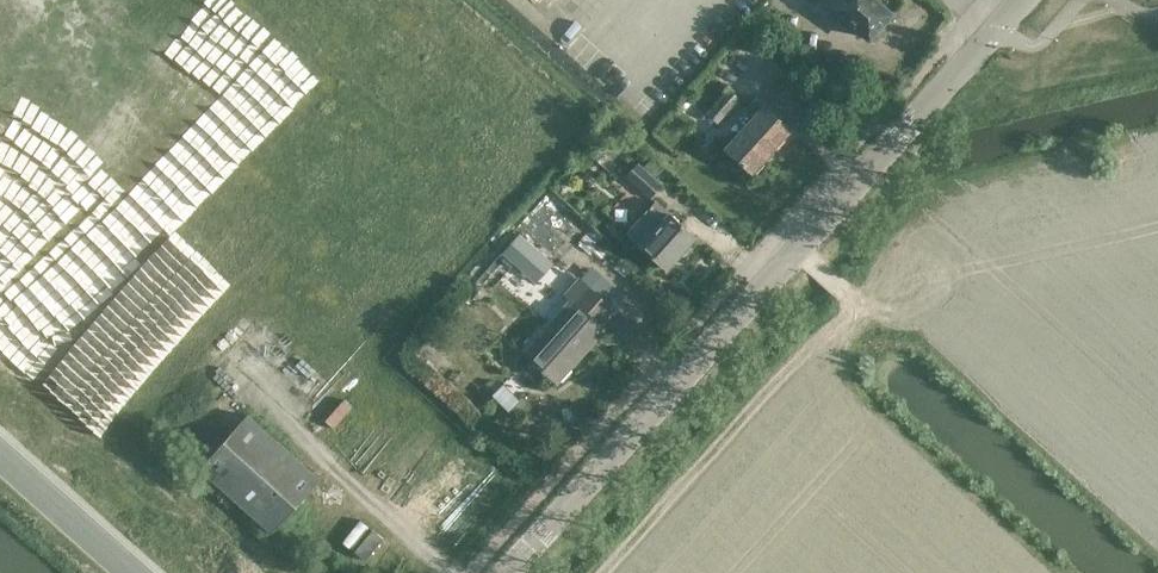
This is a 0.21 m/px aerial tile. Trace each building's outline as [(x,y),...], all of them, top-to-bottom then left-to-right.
[(835,8),(870,39),(891,15),(874,0),(842,0),(835,8)] [(730,89),(707,114),(719,124),(741,100),(730,89)] [(753,173),(791,130),(756,98),(747,107),(754,113),(724,147),(753,173)] [(650,200),(661,187),(636,166),(625,179),(650,200)] [(665,270),(694,235),(670,215),(669,216),(654,204),(645,215),(659,226),(640,248),(665,270)] [(534,282),(552,263),(519,233),(502,252),(534,282)] [(600,326),(614,310),(579,279),(564,296),(575,306),(528,357),(558,383),(605,330),(600,326)] [(270,533),(318,479),(246,415),(199,469),(270,533)]
